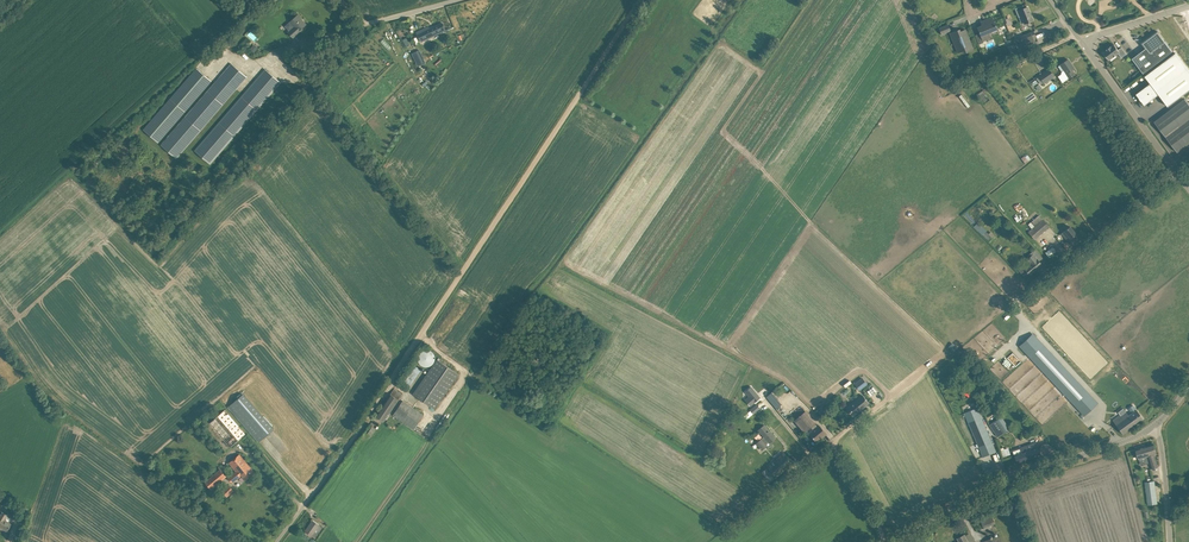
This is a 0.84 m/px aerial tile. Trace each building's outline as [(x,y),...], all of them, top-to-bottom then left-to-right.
[(1016,9),(1019,16),(1021,15),(1024,23),(1033,20),(1027,7),(1024,8),(1023,6),(1016,9)] [(306,24),(298,14),(290,22),(294,26),(288,32),(293,38),(303,29),(302,28),(306,24)] [(990,37),(987,30),(996,26),(992,17),(980,22),(982,25),(977,27),(982,40),(990,37)] [(421,42),(446,31),(442,23),(429,29),(428,27),(417,32),(421,42)] [(948,24),(939,28),(942,35),(951,31),(948,24)] [(255,29),(248,33),(252,41),(259,38),(255,29)] [(964,50),(964,49),(966,48),(967,51),(973,49),(965,29),(959,31),(960,32),(957,33),(956,30),(950,33),(958,52),(964,50)] [(1033,31),(1020,37),(1025,48),(1038,43),(1039,42),(1034,31),(1033,31)] [(1132,58),(1143,73),(1172,51),(1158,32),(1159,32),(1158,31),(1142,43),(1142,44),(1143,43),(1147,48),(1132,58)] [(1121,57),(1126,54),(1122,47),(1118,49),(1114,44),(1103,52),(1105,54),(1104,55),(1107,58),(1107,57),(1109,60),(1118,53),(1121,57)] [(425,62),(419,50),(415,52),(421,64),(425,62)] [(1144,105),(1158,93),(1168,105),(1188,89),(1188,69),(1176,51),(1145,75),(1151,83),(1136,94),(1144,105)] [(1064,70),(1061,72),(1061,74),(1058,76),(1062,82),(1074,74),(1071,70),(1074,68),(1068,59),(1060,64),(1064,70)] [(160,145),(177,159),(247,77),(231,63),(160,145)] [(159,143),(212,81),(196,68),(143,129),(159,143)] [(1039,75),(1044,83),(1054,76),(1049,68),(1039,75)] [(195,151),(210,164),(280,82),(265,70),(195,151)] [(976,93),(982,104),(989,100),(983,89),(976,93)] [(1185,98),(1155,121),(1178,152),(1188,143),(1188,104),(1185,98)] [(1049,226),(1039,215),(1031,222),(1035,226),(1028,232),(1034,239),(1049,226)] [(992,238),(978,223),(974,226),(989,242),(991,240),(991,239),(992,238)] [(1067,240),(1076,233),(1070,226),(1064,231),(1066,233),(1063,235),(1067,240)] [(1045,252),(1049,257),(1056,251),(1053,247),(1045,252)] [(1023,266),(1018,270),(1024,277),(1028,274),(1029,275),(1042,264),(1033,254),(1027,259),(1031,264),(1025,269),(1023,266)] [(1034,336),(1022,348),(1087,417),(1099,405),(1034,336)] [(424,349),(422,350),(420,352),(419,353),(418,354),(418,355),(417,357),(417,359),(418,361),(419,363),(420,364),(421,365),(423,366),(425,366),(426,367),(429,366),(430,366),(432,364),(433,363),(434,362),(435,360),(435,358),(435,356),(434,355),(434,354),(433,352),(431,351),(430,350),(429,350),(427,349),(425,349),(424,349)] [(413,394),(434,409),(459,374),(437,359),(413,394)] [(409,368),(418,374),(421,369),(412,363),(409,368)] [(854,383),(857,387),(860,385),(862,388),(867,384),(862,378),(854,383)] [(994,383),(992,384),(989,386),(997,394),(1000,392),(1001,391),(994,383)] [(751,387),(745,392),(749,396),(746,400),(750,405),(760,397),(751,387)] [(383,421),(402,394),(394,389),(376,416),(383,421)] [(771,392),(765,397),(776,408),(781,404),(771,392)] [(274,429),(243,394),(228,407),(259,442),(274,429)] [(852,416),(869,403),(862,395),(846,408),(852,416)] [(392,414),(414,429),(424,415),(402,400),(392,414)] [(750,410),(753,414),(760,408),(756,404),(750,410)] [(964,413),(982,457),(995,452),(977,407),(964,413)] [(1123,408),(1117,413),(1119,416),(1113,421),(1123,433),(1143,419),(1136,409),(1129,415),(1126,411),(1123,408)] [(211,421),(232,446),(246,434),(225,410),(211,421)] [(794,420),(804,432),(810,426),(813,430),(810,434),(816,441),(822,436),(822,437),(826,433),(819,425),(818,427),(815,423),(815,422),(805,411),(794,420)] [(997,436),(1003,432),(995,421),(989,425),(997,436)] [(758,430),(764,437),(756,443),(762,450),(766,446),(769,449),(773,445),(770,442),(776,437),(772,433),(772,434),(764,425),(764,424),(758,430)] [(1017,463),(1041,455),(1036,441),(1018,448),(1020,452),(1014,455),(1017,463)] [(1147,446),(1149,452),(1147,453),(1148,456),(1150,461),(1156,459),(1154,454),(1156,453),(1153,443),(1147,446)] [(1007,446),(1000,449),(1002,457),(1010,454),(1007,446)] [(1136,449),(1139,459),(1143,457),(1145,464),(1149,463),(1147,456),(1148,456),(1147,453),(1149,452),(1147,446),(1136,449)] [(773,462),(775,464),(769,469),(770,470),(769,471),(767,468),(762,473),(765,476),(766,474),(770,479),(791,461),(784,452),(773,462)] [(246,480),(254,472),(239,454),(229,463),(236,471),(227,478),(230,481),(233,482),(242,475),(246,480)] [(1156,459),(1150,461),(1152,468),(1158,466),(1156,459)] [(205,482),(211,489),(226,477),(219,469),(205,482)] [(1145,482),(1148,505),(1157,503),(1154,481),(1145,482)] [(222,491),(227,497),(233,491),(228,485),(222,491)] [(7,531),(11,523),(4,519),(7,515),(2,512),(0,515),(0,527),(7,531)] [(995,523),(992,517),(981,521),(984,528),(995,523)] [(305,531),(312,535),(316,529),(319,532),(322,527),(313,520),(305,531)]
